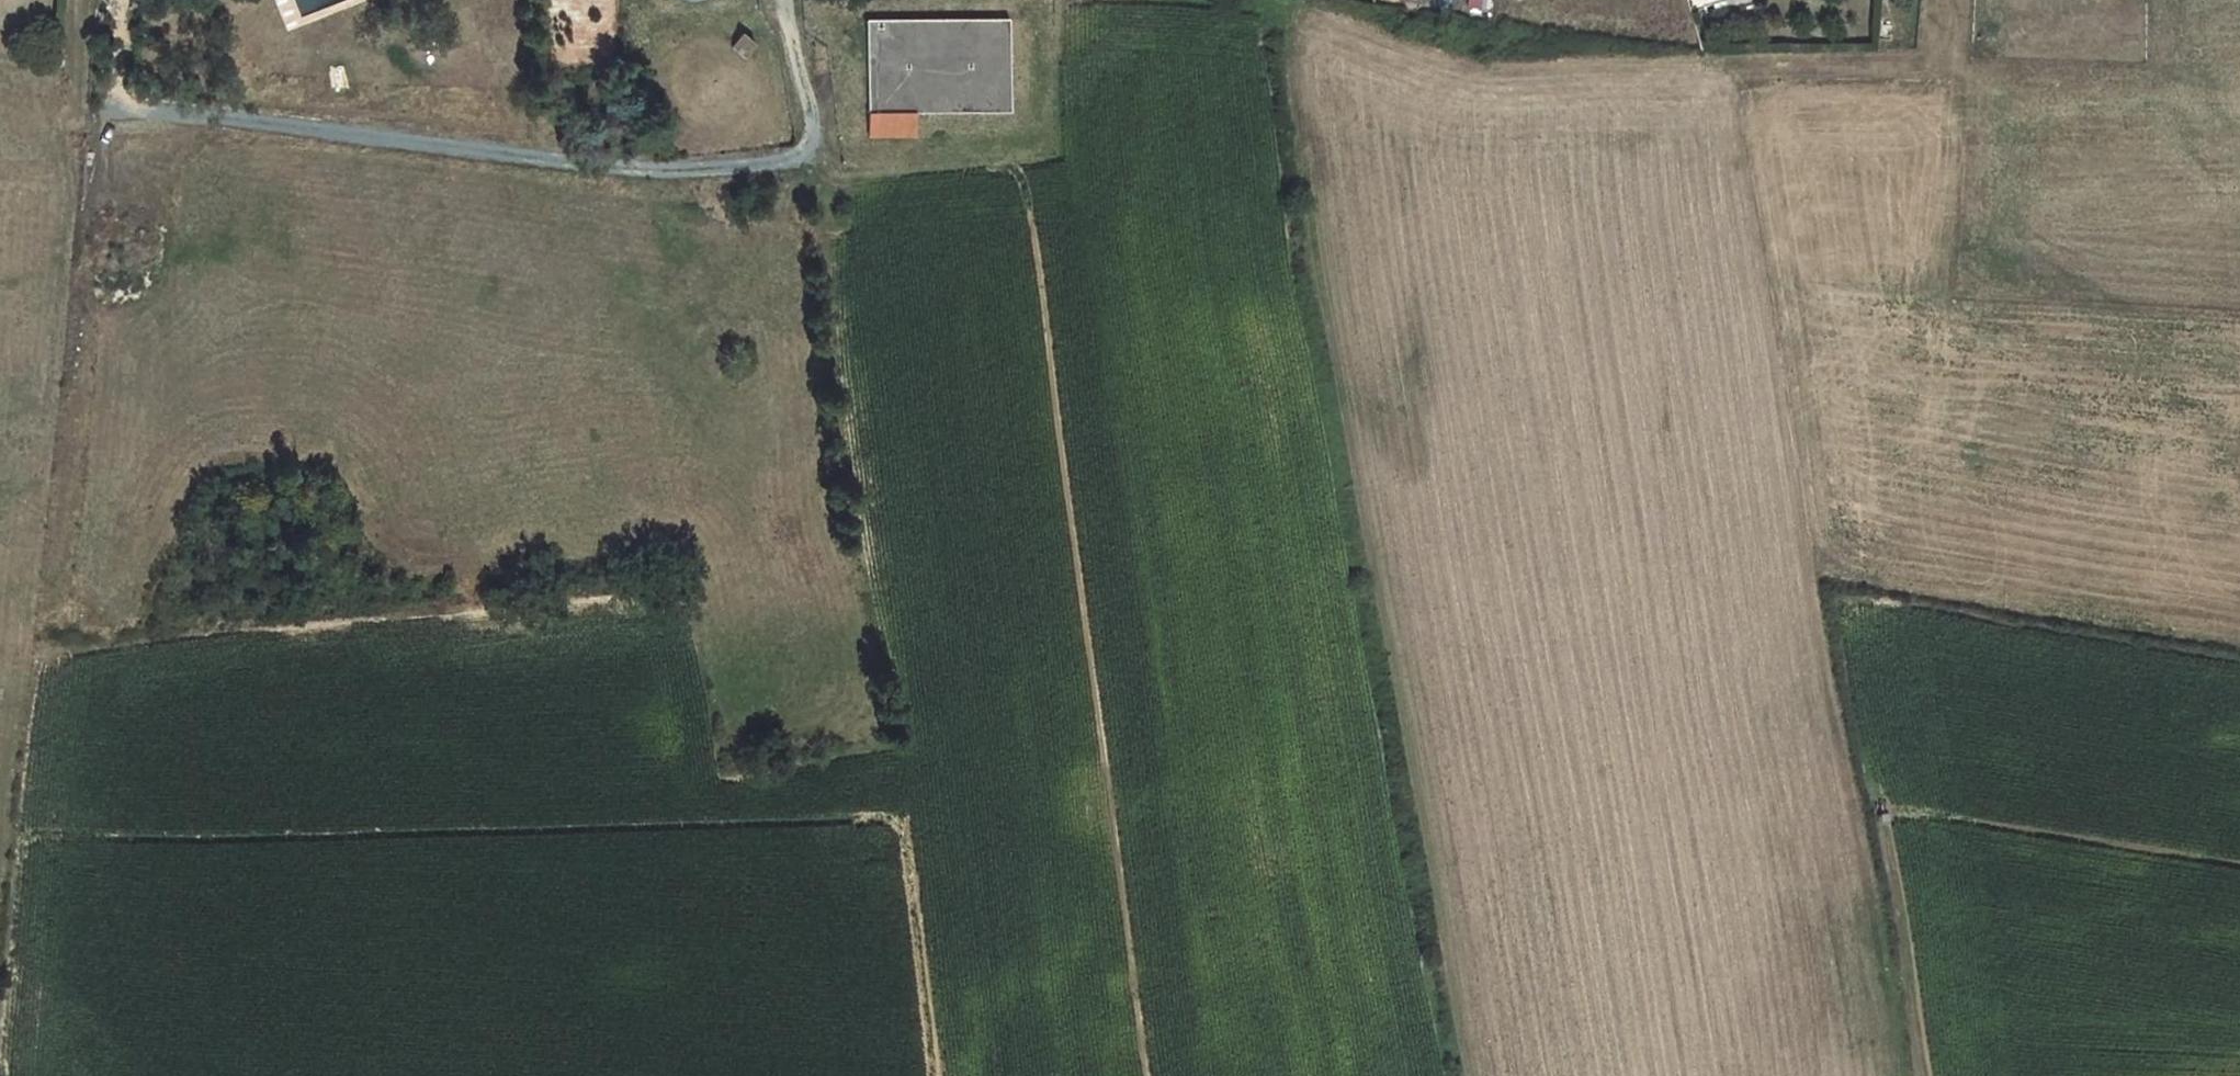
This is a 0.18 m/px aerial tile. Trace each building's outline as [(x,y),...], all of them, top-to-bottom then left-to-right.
[(1007,17),(861,18),(860,110),(911,110),(1007,111),(1007,17)] [(725,42),(709,41),(690,42),(673,57),(671,77),(675,99),(686,113),(697,121),(714,122),(729,118),(740,107),(748,95),(751,81),(749,70),(742,57),(751,46),(738,30),(725,42)] [(860,110),(862,138),(912,136),(911,110),(860,110)]
